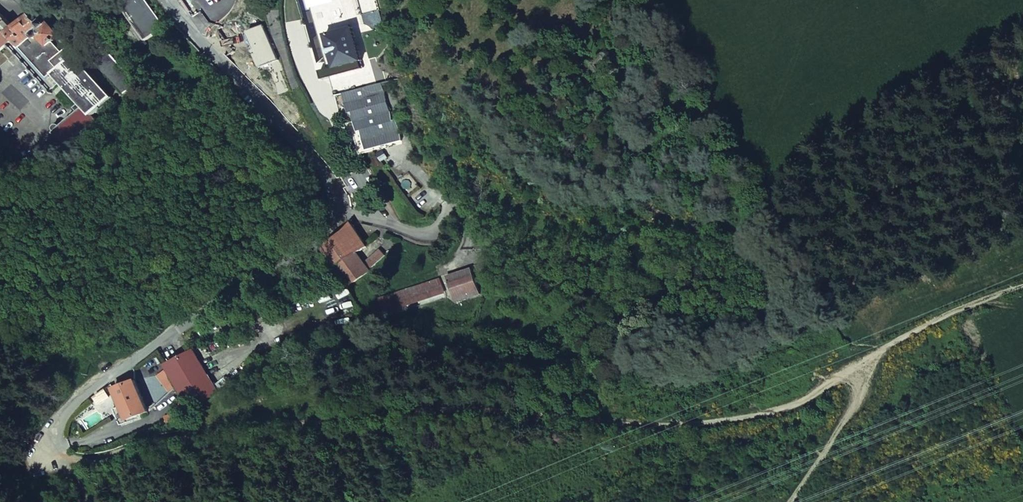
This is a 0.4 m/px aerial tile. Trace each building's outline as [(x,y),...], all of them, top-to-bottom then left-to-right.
[(165,28),(146,0),(117,0),(146,41),(165,28)] [(4,45),(15,40),(24,49),(39,35),(50,47),(56,41),(61,37),(50,24),(48,26),(45,23),(42,25),(40,23),(46,19),(36,9),(23,20),(19,16),(10,22),(0,11),(0,49),(4,45)] [(345,94),(350,93),(345,74),(363,69),(352,27),(326,33),(328,41),(321,44),(326,64),(325,64),(334,97),(345,94)] [(51,79),(56,75),(76,57),(79,54),(73,47),(65,55),(55,44),(57,42),(56,41),(50,47),(39,35),(24,49),(51,79)] [(51,79),(24,49),(15,40),(4,45),(8,47),(15,55),(17,56),(51,93),(61,84),(59,83),(58,82),(61,80),(56,75),(51,79)] [(93,116),(113,98),(76,57),(56,75),(61,80),(81,103),(84,106),(93,116)] [(605,78),(618,69),(609,57),(597,65),(605,78)] [(350,93),(345,94),(347,103),(350,114),(354,113),(356,122),(359,132),(363,131),(365,140),(368,150),(400,141),(399,131),(396,120),(391,121),(389,112),(386,102),(384,92),(381,83),(372,85),(350,93)] [(75,108),(78,112),(84,106),(81,103),(80,104),(75,108)] [(100,124),(93,116),(84,106),(78,112),(61,127),(59,125),(57,125),(55,126),(54,127),(54,130),(54,131),(55,132),(54,133),(63,144),(70,151),(100,124)] [(322,248),(346,287),(368,271),(367,270),(384,255),(378,248),(361,261),(357,255),(366,248),(350,223),(343,232),(322,248)] [(457,277),(447,280),(448,280),(455,302),(479,294),(471,269),(456,274),(457,277)] [(443,292),(440,280),(379,300),(383,312),(443,292)] [(166,364),(190,409),(218,394),(194,349),(166,364)] [(127,420),(147,411),(135,381),(115,389),(127,420)] [(127,420),(122,407),(116,409),(122,423),(128,421),(127,420)] [(180,416),(177,410),(168,415),(170,420),(180,416)]
